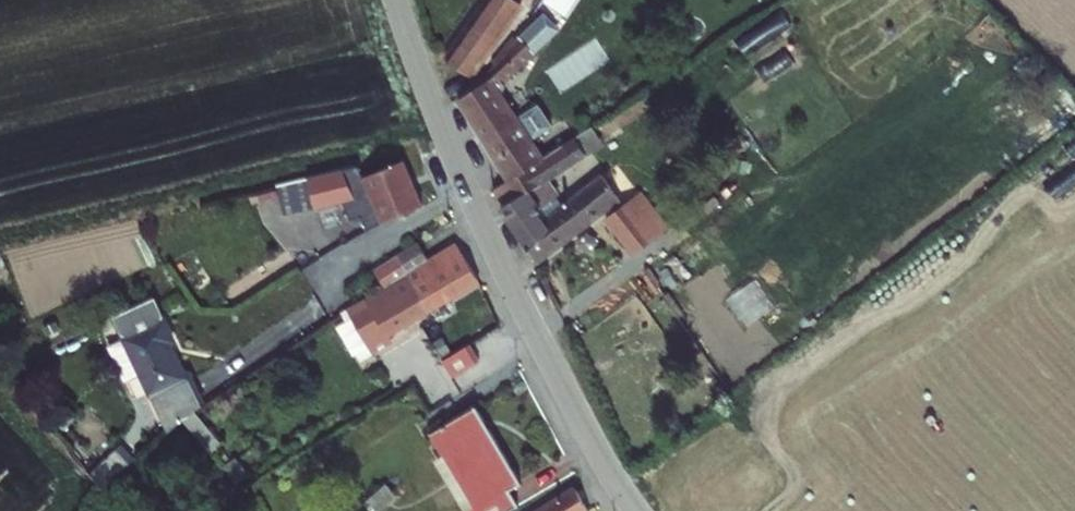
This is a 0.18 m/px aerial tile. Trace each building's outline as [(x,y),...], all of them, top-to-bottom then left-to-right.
[(445,51),(468,68),(514,0),(481,0),(445,51)] [(456,90),(507,166),(542,141),(498,80),(528,35),(510,22),(481,64),(483,71),(456,90)] [(567,125),(555,133),(569,151),(579,144),(567,125)] [(499,171),(507,190),(523,181),(551,163),(561,156),(569,151),(555,133),(542,141),(507,166),(499,171)] [(356,191),(366,213),(381,206),(383,211),(423,193),(403,150),(364,169),(371,184),(356,191)] [(551,163),(556,169),(566,163),(561,156),(551,163)] [(513,219),(538,249),(620,189),(615,180),(621,176),(615,168),(607,173),(601,167),(542,209),(523,181),(507,190),(520,215),(513,219)] [(638,181),(625,191),(642,214),(655,204),(638,181)] [(605,205),(624,228),(642,214),(625,191),(605,205)] [(477,273),(459,233),(430,252),(416,231),(393,246),(429,302),(477,273)] [(364,295),(386,328),(429,302),(393,246),(374,258),(388,279),(364,295)] [(386,328),(364,295),(346,306),(351,315),(340,322),(359,352),(370,344),(389,332),(386,328)] [(161,311),(120,331),(136,365),(164,424),(199,397),(186,369),(181,372),(164,337),(171,333),(161,311)] [(123,372),(136,365),(120,331),(107,338),(123,372)] [(391,336),(389,332),(370,344),(373,348),(391,336)] [(467,335),(441,352),(451,367),(477,351),(467,335)] [(473,398),(429,427),(474,501),(464,506),(467,510),(486,510),(515,495),(507,481),(518,475),(473,398)] [(83,471),(95,484),(128,456),(115,443),(83,471)] [(587,502),(574,479),(522,510),(573,510),(587,502)]
